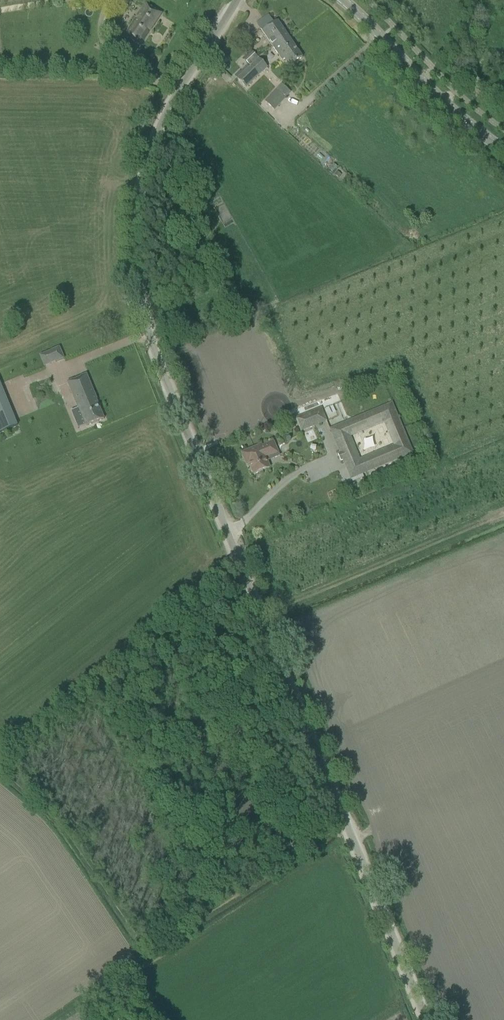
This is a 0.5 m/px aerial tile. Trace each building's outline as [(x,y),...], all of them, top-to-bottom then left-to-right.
[(124,36),(140,46),(161,14),(146,3),(124,36)] [(285,59),(290,67),(302,58),(278,22),(274,24),(268,15),(256,23),(282,61),(285,59)] [(251,51),(243,59),(249,66),(258,58),(251,51)] [(258,58),(236,79),(245,88),(255,79),(267,68),(258,58)] [(281,85),(265,102),(274,110),(290,93),(281,85)] [(64,359),(59,347),(39,355),(44,367),(64,359)] [(97,400),(86,375),(67,383),(78,408),(79,410),(71,414),(75,422),(83,419),(86,427),(104,419),(96,400),(97,400)] [(0,405),(0,433),(17,426),(7,402),(0,405)] [(413,454),(392,402),(329,428),(339,453),(337,454),(340,461),(342,460),(350,480),(413,454)] [(321,407),(298,417),(304,431),(327,422),(321,407)] [(241,453),(245,461),(247,460),(254,475),(263,471),(261,468),(270,464),(266,455),(279,450),(275,441),(263,446),(263,444),(241,453)]
